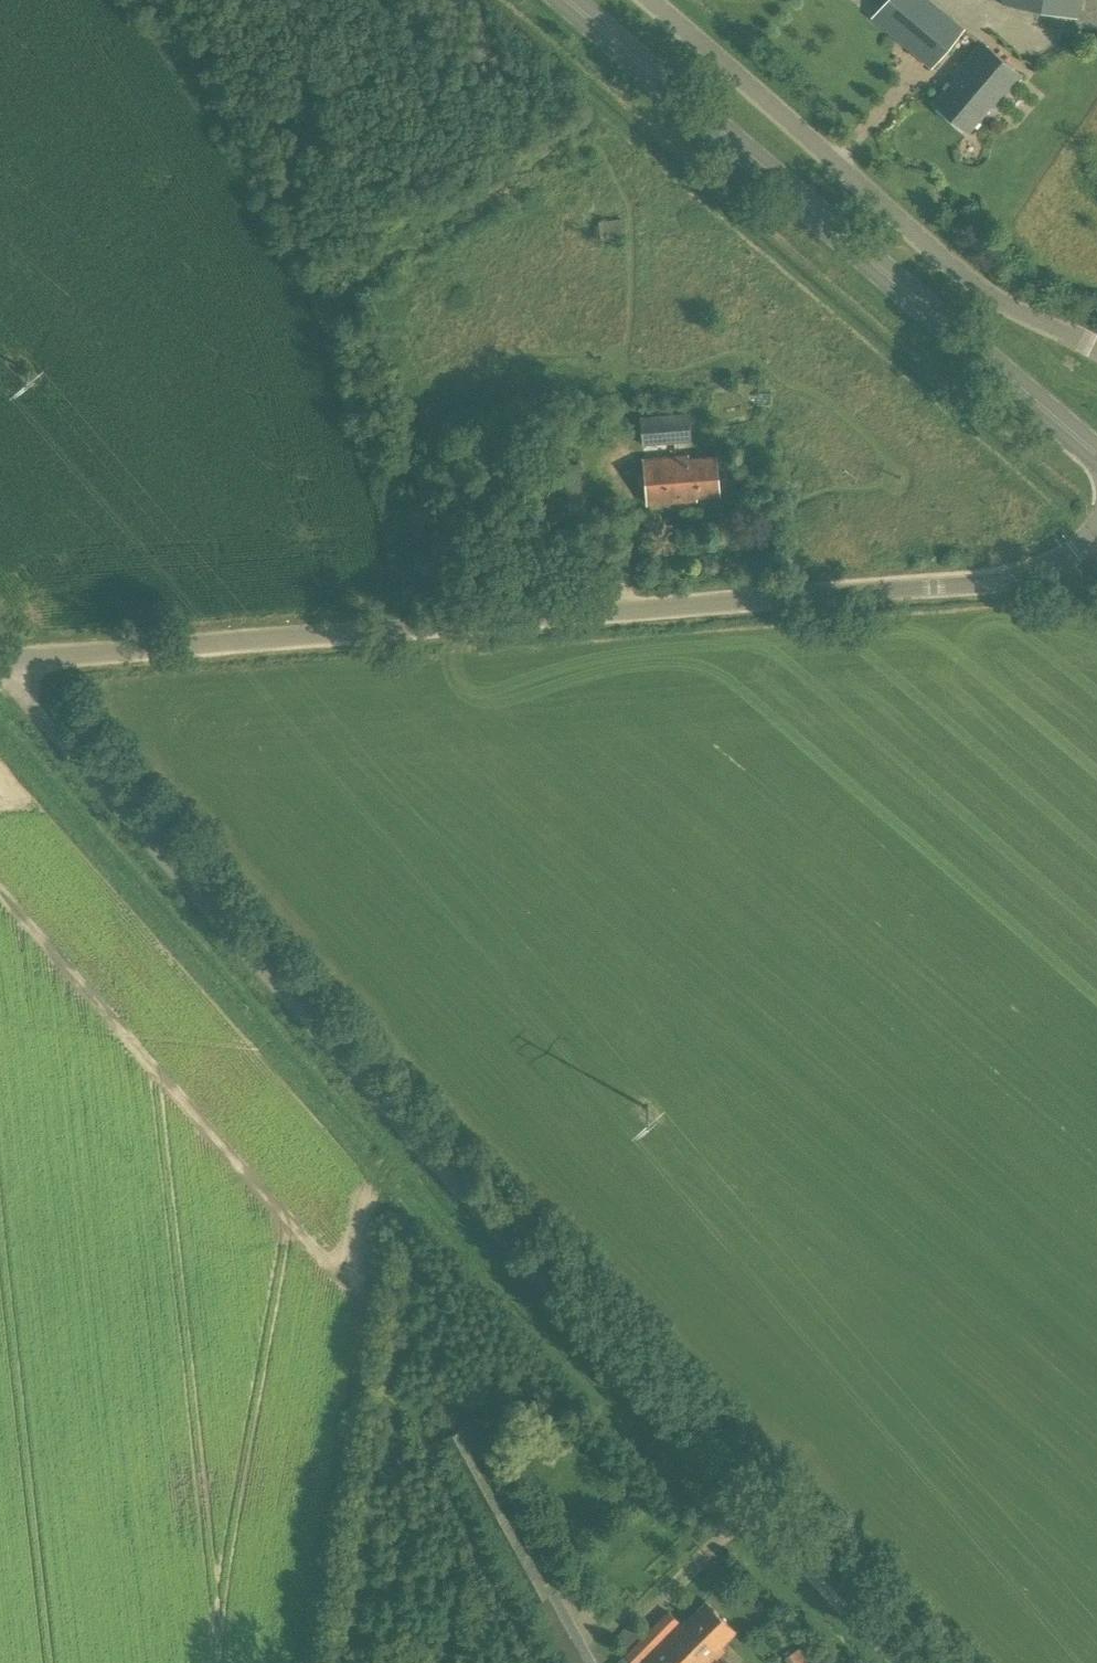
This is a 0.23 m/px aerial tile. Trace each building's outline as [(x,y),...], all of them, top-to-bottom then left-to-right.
[(966,29),(931,0),(886,0),(872,17),(932,68),(966,29)] [(1081,0),(1000,0),(999,3),(1078,17),(1081,0)] [(993,108),(1021,76),(979,41),(951,74),(955,77),(933,102),(969,133),(991,107),(993,108)] [(597,239),(624,236),(622,217),(595,220),(597,239)] [(642,446),(692,442),(690,410),(640,414),(642,446)] [(688,457),(688,454),(643,457),(647,504),(697,500),(696,497),(720,495),(717,455),(688,457)] [(718,1657),(726,1649),(722,1645),(736,1631),(706,1600),(682,1624),(668,1610),(661,1617),(671,1628),(673,1626),(709,1661),(708,1662),(724,1662),(718,1657)] [(709,1661),(673,1626),(671,1628),(661,1617),(625,1653),(636,1662),(708,1662),(709,1661)] [(789,1653),(793,1662),(807,1662),(811,1661),(804,1646),(789,1653)]
